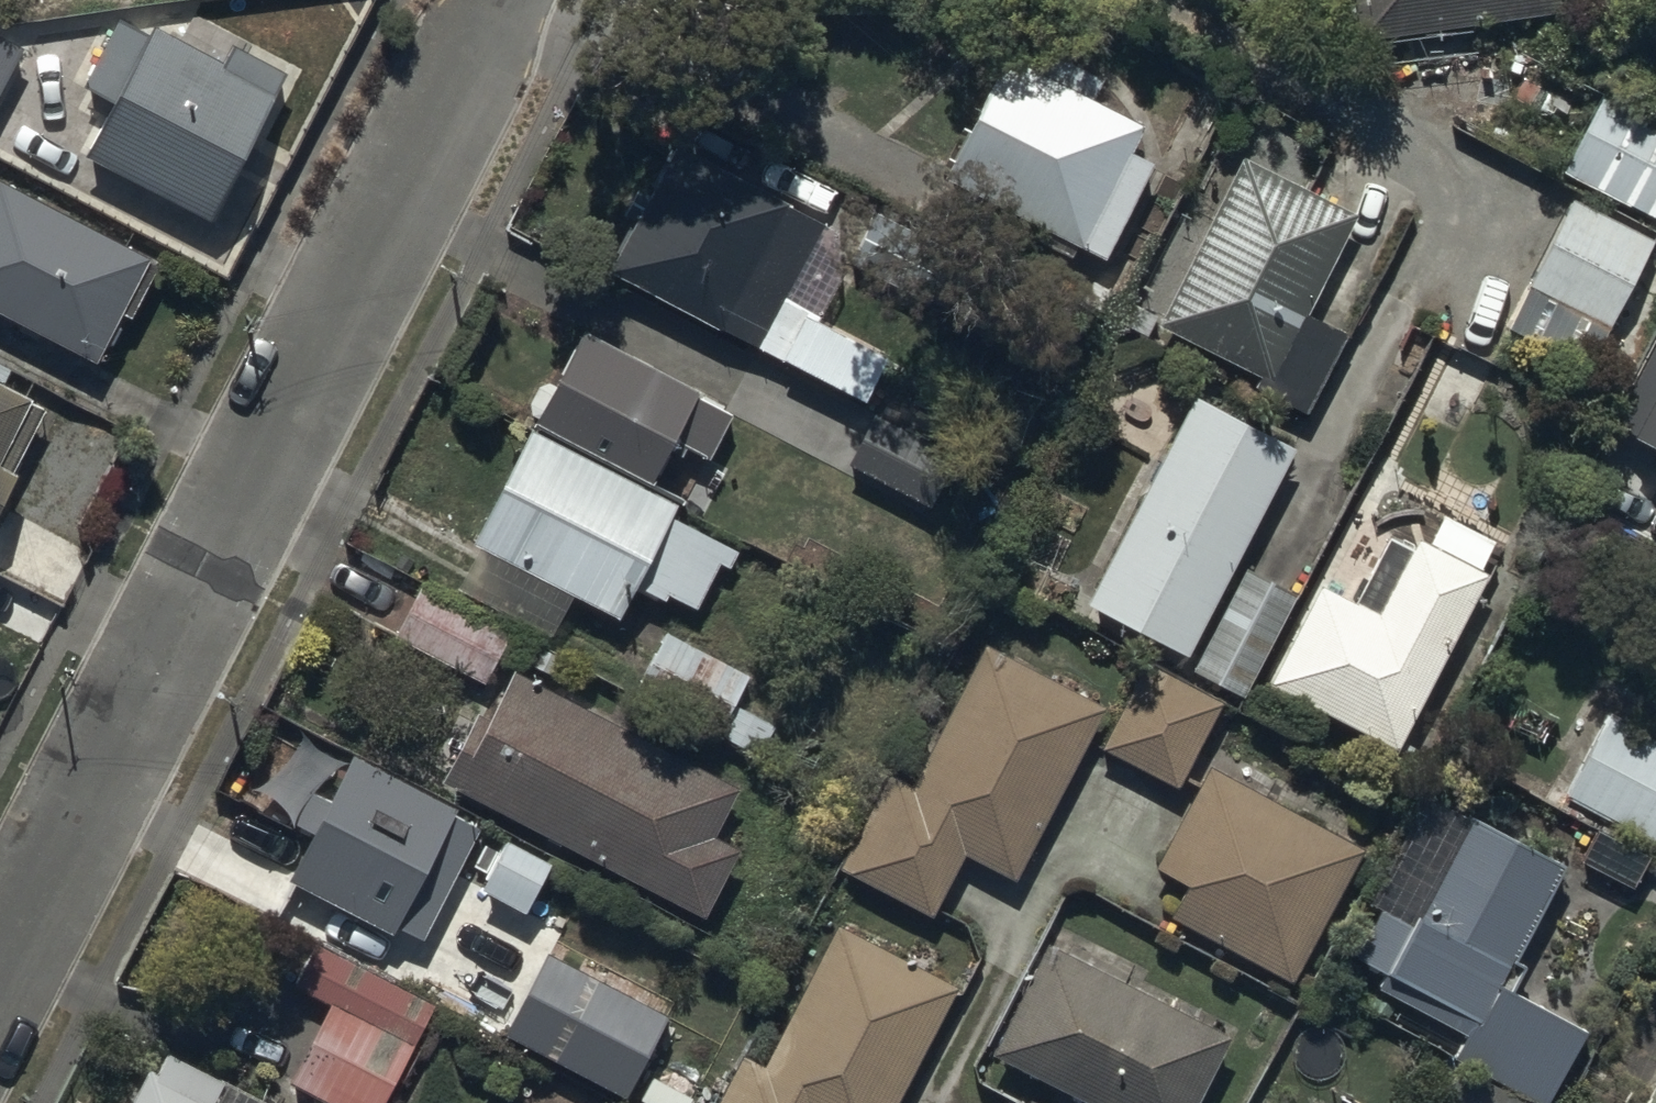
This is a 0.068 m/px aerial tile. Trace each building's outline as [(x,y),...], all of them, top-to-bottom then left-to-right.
[(1366,37),(1645,0),(1361,0),(1366,37)] [(83,150),(214,216),(281,85),(125,7),(84,87),(109,99),(83,150)] [(21,50),(0,38),(0,89),(21,50)] [(1000,53),(937,178),(1104,261),(1155,161),(1129,148),(1142,124),(1000,53)] [(1561,172),(1655,220),(1655,121),(1601,94),(1561,172)] [(761,342),(823,219),(677,146),(614,269),(761,342)] [(1354,210),(1241,154),(1155,323),(1315,403),(1349,335),(1302,312),(1354,210)] [(90,358),(146,256),(0,177),(0,310),(90,358)] [(1526,289),(1607,330),(1651,242),(1570,202),(1526,289)] [(731,405),(578,328),(531,421),(649,480),(665,449),(700,466),(731,405)] [(1612,429),(1655,453),(1655,347),(1612,429)] [(29,400),(0,382),(0,449),(29,400)] [(1085,601),(1189,653),(1293,445),(1190,393),(1085,601)] [(950,443),(872,405),(846,459),(924,496),(950,443)] [(734,541),(529,439),(476,543),(622,617),(642,578),(701,607),(734,541)] [(22,465),(0,452),(0,501),(22,465)] [(1271,684),(1400,749),(1488,575),(1415,539),(1379,610),(1323,582),(1271,684)] [(1295,589),(1241,565),(1192,671),(1246,696),(1295,589)] [(395,643),(481,686),(510,629),(424,586),(395,643)] [(749,674),(666,633),(634,696),(754,756),(770,725),(733,706),(749,674)] [(987,646),(913,793),(883,779),(838,868),(937,918),(968,858),(1019,883),(1107,707),(987,646)] [(1102,751),(1179,789),(1222,705),(1145,667),(1102,751)] [(749,788),(515,671),(455,792),(707,918),(740,852),(721,842),(749,788)] [(1652,846),(1655,838),(1655,739),(1606,714),(1562,801),(1652,846)] [(292,876),(391,925),(395,917),(426,932),(479,826),(449,811),(453,803),(354,754),(292,876)] [(1142,909),(1294,985),(1366,841),(1214,766),(1142,909)] [(1495,986),(1558,862),(1471,818),(1417,926),(1390,913),(1363,967),(1474,1022),(1457,1055),(1547,1100),(1582,1030),(1495,986)] [(482,888),(526,910),(550,862),(506,840),(482,888)] [(767,1073),(738,1059),(716,1102),(900,1102),(958,987),(840,928),(767,1073)] [(1093,1102),(1195,1102),(1230,1035),(1046,944),(992,1052),(1093,1102)] [(436,1005),(320,948),(298,992),(413,1050),(436,1005)] [(669,1018),(549,954),(505,1036),(625,1100),(669,1018)] [(413,1050),(332,1009),(293,1085),(324,1101),(323,1102),(386,1102),(413,1050)] [(225,1086),(161,1053),(136,1102),(217,1102),(225,1086)] [(1470,1070),(1453,1102),(1535,1102),(1470,1070)]
